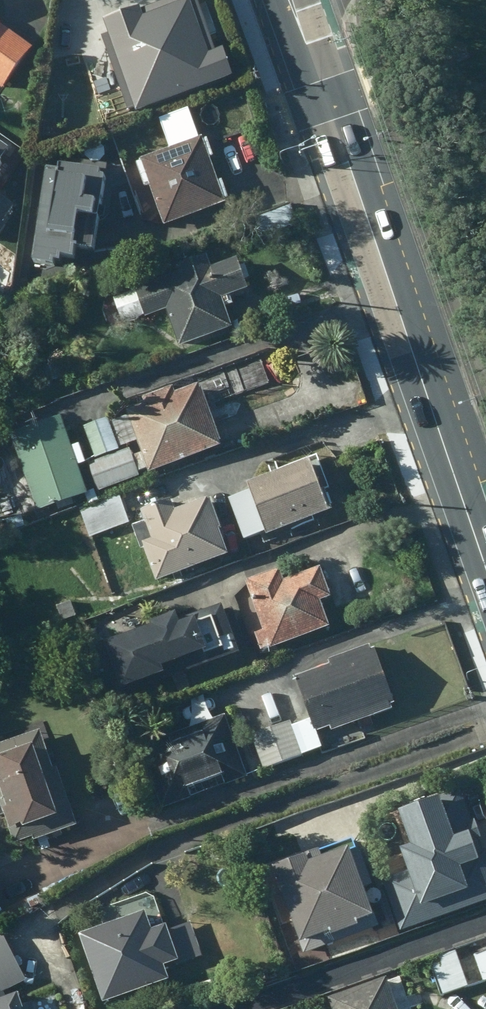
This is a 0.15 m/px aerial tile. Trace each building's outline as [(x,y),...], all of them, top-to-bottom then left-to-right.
[(99,17),(131,105),(185,86),(155,0),(148,0),(99,17)] [(20,29),(0,15),(0,58),(20,29)] [(203,142),(144,162),(167,229),(225,209),(203,142)] [(22,183),(4,171),(15,156),(0,146),(0,213),(22,183)] [(101,177),(38,167),(19,283),(87,259),(101,177)] [(298,224),(291,206),(249,223),(256,241),(298,224)] [(200,261),(168,272),(171,283),(138,294),(146,318),(164,312),(176,347),(229,329),(217,296),(244,287),(235,260),(203,271),(200,261)] [(195,379),(120,406),(146,478),(221,452),(195,379)] [(0,440),(0,442),(28,520),(85,500),(57,420),(0,440)] [(328,510),(308,455),(241,479),(245,489),(225,496),(241,541),(328,510)] [(130,524),(118,495),(77,512),(89,541),(130,524)] [(209,497),(132,524),(152,583),(228,555),(209,497)] [(274,563),(232,579),(260,652),(324,627),(313,601),(326,596),(313,561),(278,574),(274,563)] [(218,605),(94,648),(111,695),(235,652),(218,605)] [(404,705),(382,641),(287,673),(309,738),(404,705)] [(224,715),(150,740),(173,803),(246,777),(224,715)] [(299,722),(247,740),(257,771),(309,753),(299,722)] [(0,753),(0,831),(6,848),(67,828),(37,740),(0,753)] [(381,885),(399,933),(485,901),(485,876),(455,791),(405,809),(421,853),(414,873),(381,885)] [(313,853),(263,870),(293,954),(372,926),(346,853),(317,863),(313,853)] [(102,926),(75,935),(98,1004),(160,983),(156,971),(178,964),(153,891),(97,910),(102,926)] [(428,963),(440,999),(485,984),(485,943),(428,963)] [(318,995),(323,1008),(392,1008),(381,974),(318,995)] [(14,992),(0,996),(0,1008),(20,1008),(14,992)]
